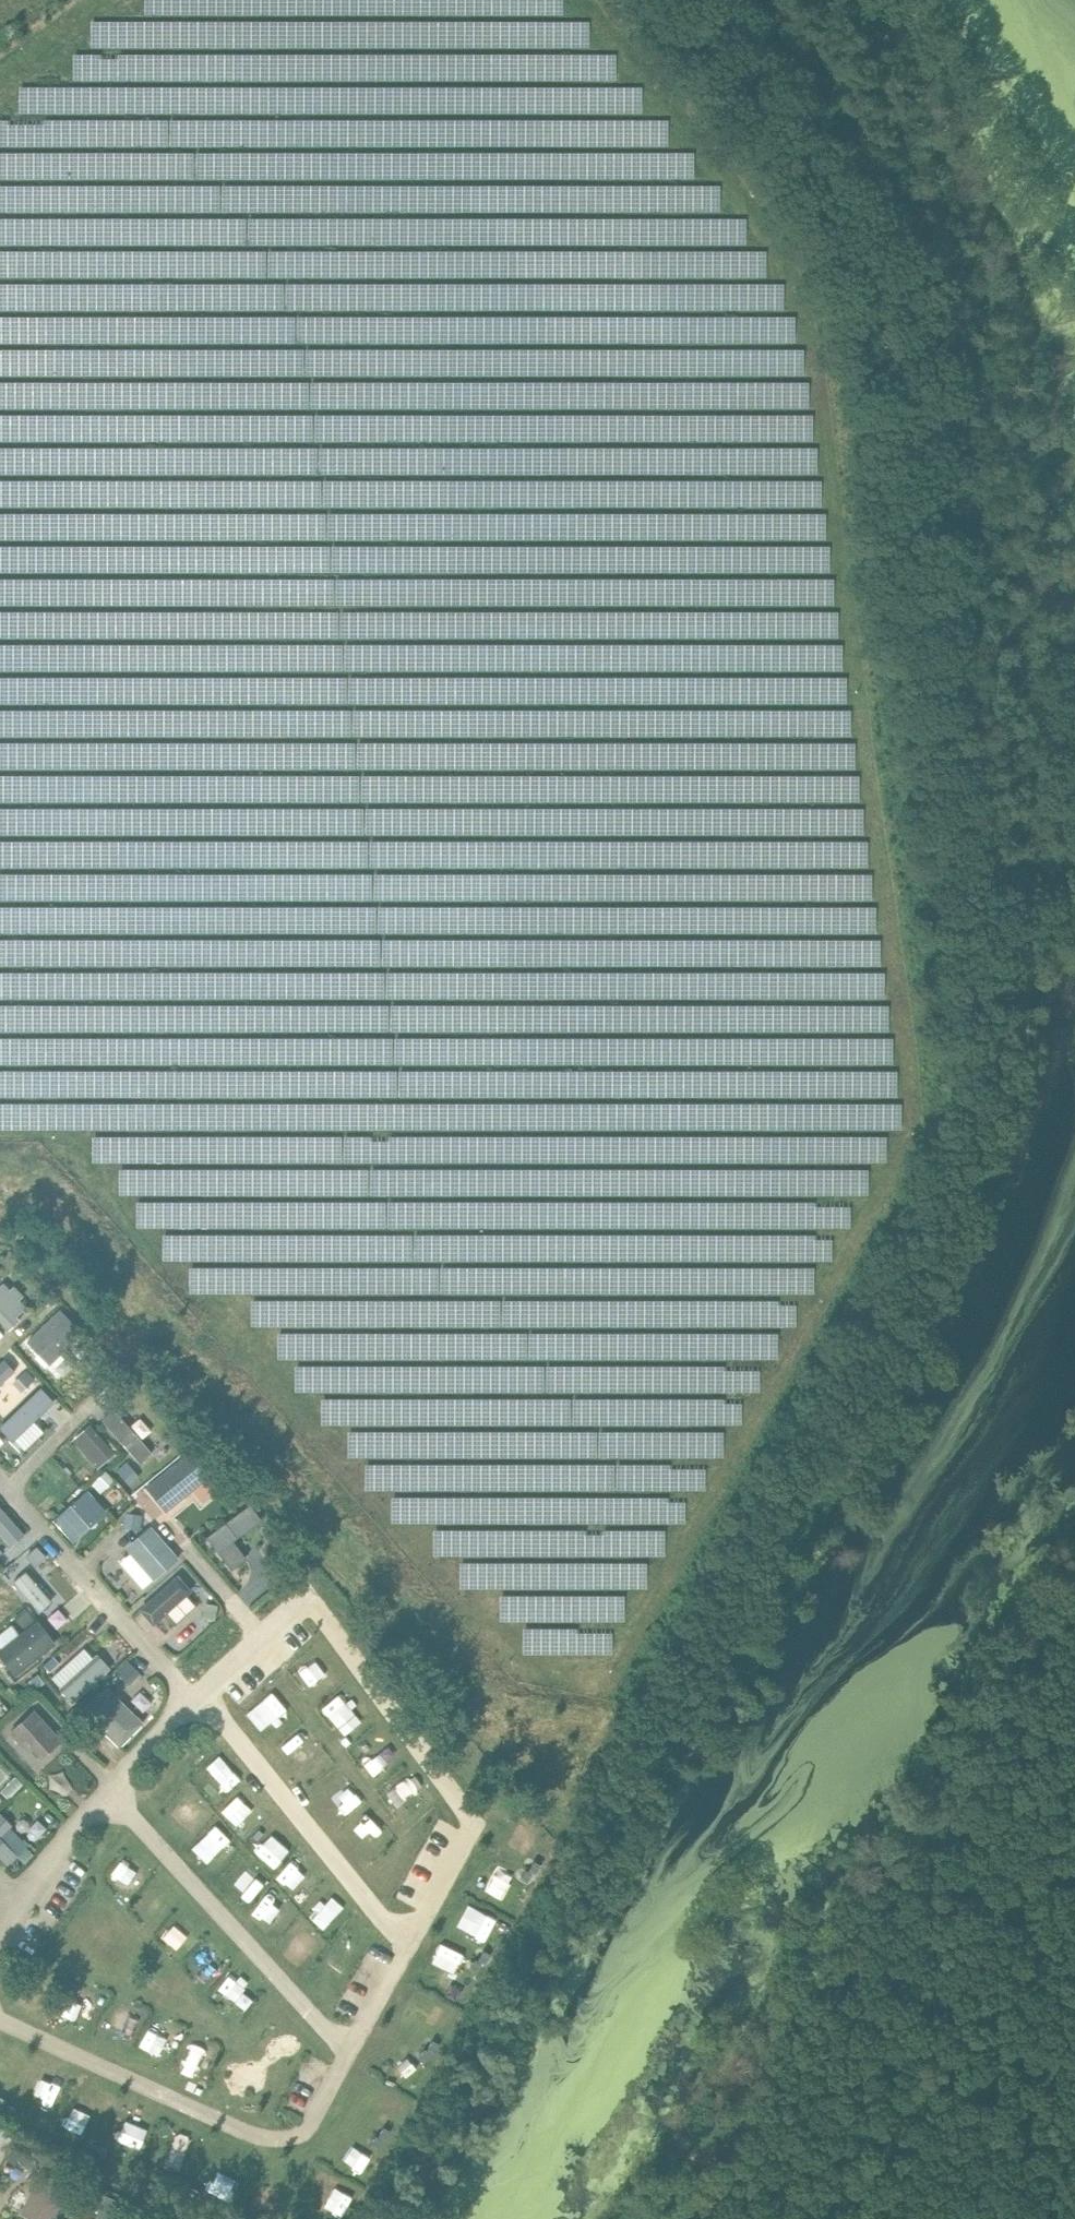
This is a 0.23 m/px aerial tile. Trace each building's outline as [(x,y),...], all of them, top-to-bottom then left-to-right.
[(0,1284),(0,1317),(10,1327),(32,1305),(6,1278),(0,1284)] [(43,1287),(36,1294),(42,1301),(50,1294),(43,1287)] [(58,1358),(51,1350),(34,1366),(41,1374),(58,1358)] [(0,1361),(0,1385),(17,1369),(5,1356),(0,1361)] [(54,1386),(68,1373),(61,1364),(46,1377),(54,1386)] [(46,1428),(37,1418),(57,1399),(44,1384),(0,1426),(0,1440),(7,1434),(23,1450),(46,1428)] [(72,1395),(64,1401),(74,1412),(82,1406),(72,1395)] [(140,1461),(153,1450),(117,1406),(103,1417),(140,1461)] [(100,1466),(118,1449),(90,1422),(73,1439),(100,1466)] [(126,1463),(118,1471),(130,1484),(138,1477),(126,1463)] [(93,1483),(101,1491),(114,1479),(106,1471),(93,1483)] [(232,1479),(221,1489),(231,1501),(242,1491),(232,1479)] [(89,1486),(56,1519),(76,1540),(110,1508),(89,1486)] [(13,1545),(28,1531),(0,1501),(0,1532),(13,1545)] [(233,1567),(249,1556),(236,1537),(265,1517),(254,1501),(209,1532),(233,1567)] [(140,1529),(143,1515),(127,1512),(124,1526),(140,1529)] [(145,1586),(181,1556),(154,1523),(127,1545),(121,1537),(111,1545),(145,1586)] [(177,1573),(142,1607),(166,1632),(201,1598),(177,1573)] [(74,1587),(45,1613),(64,1634),(93,1608),(74,1587)] [(206,1603),(204,1616),(216,1618),(218,1605),(206,1603)] [(25,1607),(14,1616),(22,1625),(33,1617),(25,1607)] [(58,1639),(39,1616),(0,1648),(0,1651),(17,1672),(58,1639)] [(110,1668),(89,1643),(51,1675),(73,1700),(110,1668)] [(132,1664),(120,1675),(129,1684),(141,1673),(132,1664)] [(45,1682),(38,1674),(29,1681),(36,1689),(45,1682)] [(111,1684),(86,1707),(121,1744),(146,1721),(111,1684)] [(12,1732),(46,1759),(66,1734),(32,1707),(12,1732)] [(367,1735),(352,1752),(381,1778),(396,1761),(367,1735)] [(11,1773),(0,1760),(0,1783),(11,1773)] [(222,1806),(245,1777),(237,1771),(229,1780),(219,1773),(204,1792),(222,1806)] [(15,1776),(1,1791),(9,1799),(24,1784),(15,1776)] [(373,1792),(365,1785),(358,1793),(366,1800),(373,1792)] [(219,1809),(211,1802),(204,1810),(213,1817),(219,1809)] [(236,1819),(225,1808),(213,1821),(224,1832),(236,1819)] [(10,1864),(32,1841),(0,1810),(0,1855),(10,1864)] [(378,1828),(368,1818),(360,1826),(370,1836),(378,1828)] [(227,1850),(214,1865),(228,1877),(241,1862),(227,1850)] [(284,1893),(291,1886),(284,1877),(276,1884),(284,1893)] [(255,1915),(285,1946),(297,1935),(267,1904),(255,1915)] [(228,1977),(219,1992),(236,2003),(245,1989),(228,1977)] [(0,2125),(0,2138),(6,2140),(10,2129),(0,2125)] [(22,2167),(29,2152),(13,2145),(7,2160),(22,2167)] [(70,2188),(40,2173),(21,2212),(35,2218),(55,2218),(70,2188)] [(136,2210),(105,2197),(95,2218),(132,2218),(136,2210)]
